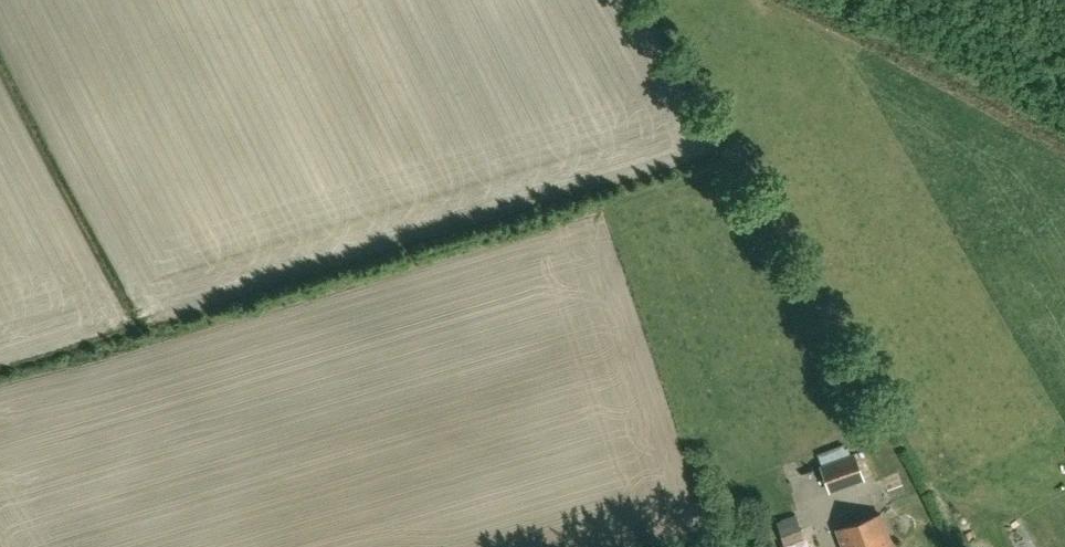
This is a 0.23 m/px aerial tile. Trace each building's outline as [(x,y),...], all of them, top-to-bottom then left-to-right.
[(856,454),(821,466),(831,494),(866,481),(856,454)] [(838,530),(844,546),(893,546),(881,514),(838,530)]
